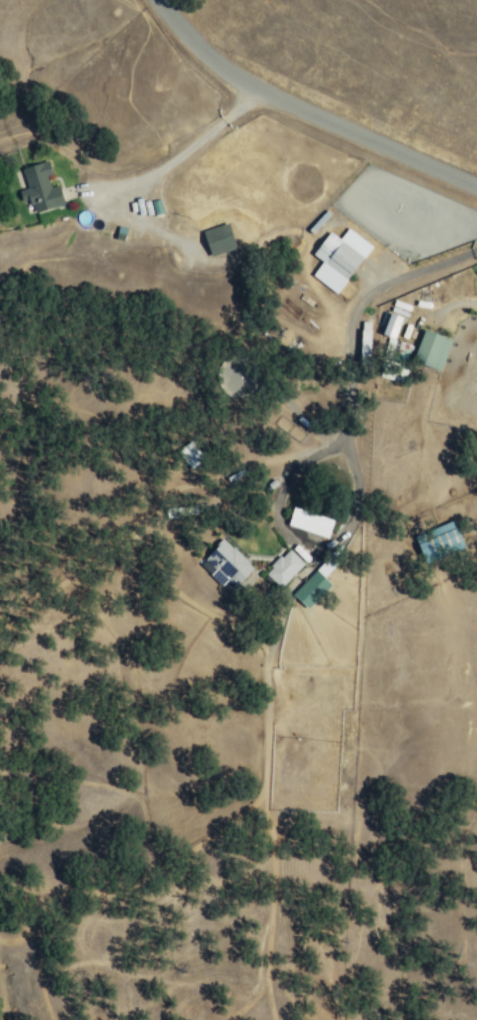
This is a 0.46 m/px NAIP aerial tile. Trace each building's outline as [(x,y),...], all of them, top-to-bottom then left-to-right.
[(21,169),(27,189),(18,192),(23,210),(33,207),(34,213),(64,204),(58,184),(50,187),(47,176),(52,175),(47,161),(21,169)] [(202,231),(211,257),(236,248),(228,223),(202,231)] [(346,281),(364,257),(329,232),(312,255),(346,281)] [(402,318),(390,313),(382,334),(394,339),(402,318)] [(451,340),(424,330),(412,361),(439,372),(451,340)] [(192,470),(205,458),(189,441),(176,453),(192,470)] [(333,521),(293,508),(287,525),(327,538),(333,521)] [(465,547),(452,520),(414,537),(427,565),(465,547)] [(226,581),(233,589),(253,568),(222,538),(197,564),(221,586),(226,581)] [(303,564),(287,549),(264,574),(280,589),(303,564)] [(332,586),(324,578),(337,565),(330,557),(292,593),(307,609),(332,586)]
